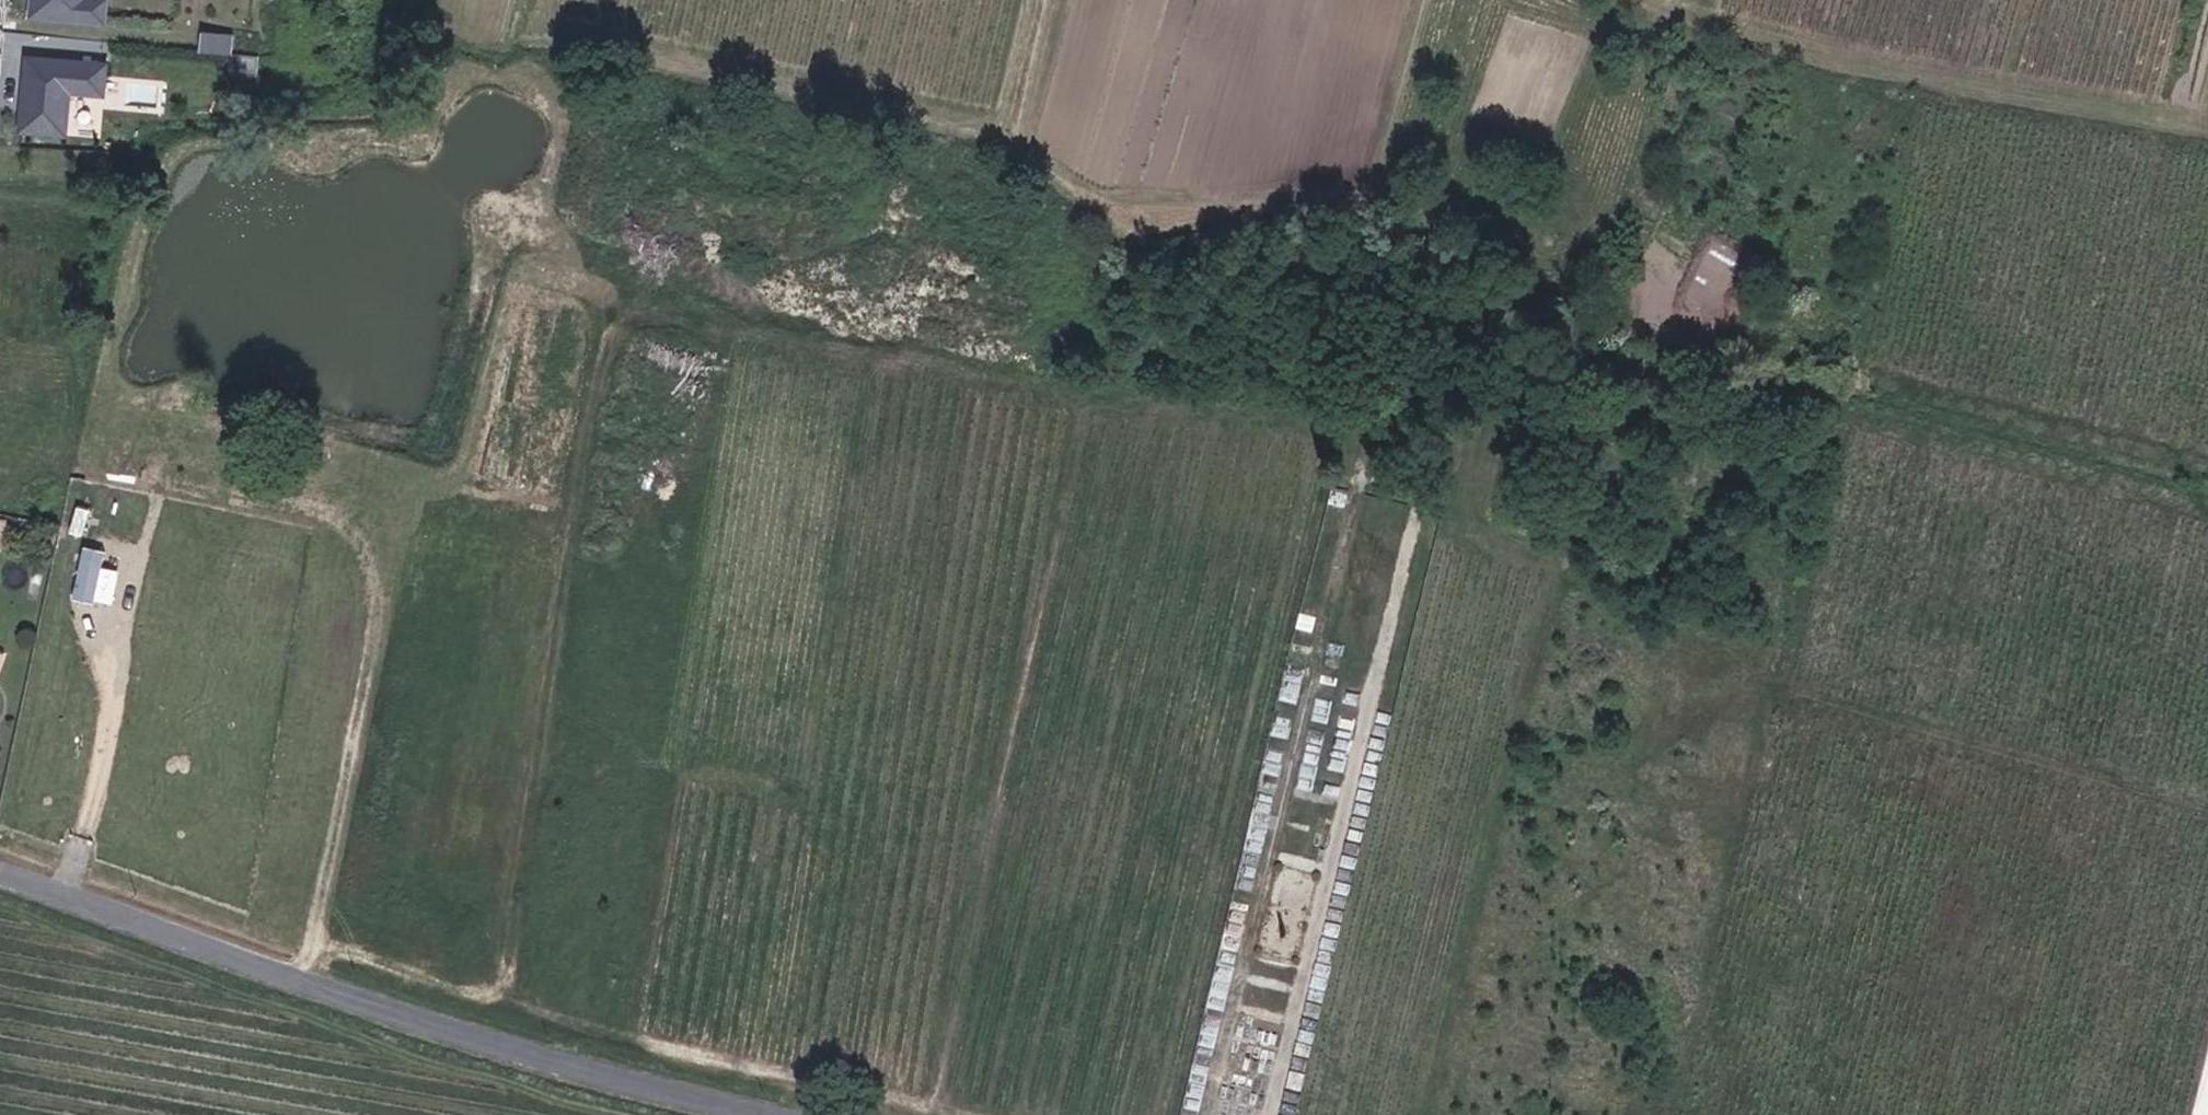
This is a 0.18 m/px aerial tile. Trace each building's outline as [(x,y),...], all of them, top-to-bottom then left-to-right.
[(106,27),(108,0),(29,0),(27,22),(106,27)] [(65,137),(68,96),(105,98),(107,61),(22,56),(17,134),(65,137)] [(102,552),(83,548),(72,601),(92,605),(102,552)]
